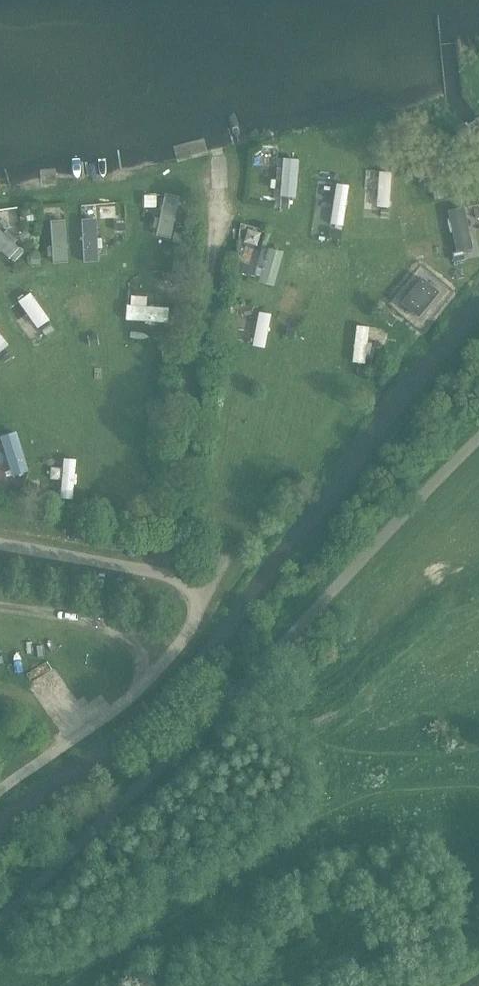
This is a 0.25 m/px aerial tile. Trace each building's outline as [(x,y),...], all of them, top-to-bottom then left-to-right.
[(300,157),(283,156),(281,194),(298,195),(300,157)] [(380,204),(391,205),(393,169),(368,168),(366,215),(380,215),(380,204)] [(345,224),(350,183),(322,180),(318,211),(332,212),(331,223),(345,224)] [(177,237),(179,194),(147,192),(146,204),(159,204),(157,236),(177,237)] [(454,259),(471,258),(469,205),(452,206),(454,259)] [(98,216),(83,216),(84,260),(99,259),(98,216)] [(53,260),(69,259),(68,218),(52,218),(53,260)] [(26,249),(0,223),(0,247),(14,261),(26,249)] [(259,242),(261,227),(246,226),(244,240),(259,242)] [(260,244),(244,241),(237,272),(253,275),(260,244)] [(275,285),(285,249),(269,245),(259,280),(275,285)] [(439,293),(421,278),(401,303),(419,318),(439,293)] [(35,341),(57,327),(32,290),(10,304),(35,341)] [(169,305),(128,303),(127,318),(168,320),(169,305)] [(266,346),(274,312),(261,310),(253,343),(266,346)] [(370,362),(372,324),(357,323),(355,361),(370,362)] [(12,342),(0,329),(0,352),(12,342)] [(0,435),(0,477),(30,467),(18,429),(0,435)] [(75,497),(77,456),(64,456),(62,497),(75,497)]
